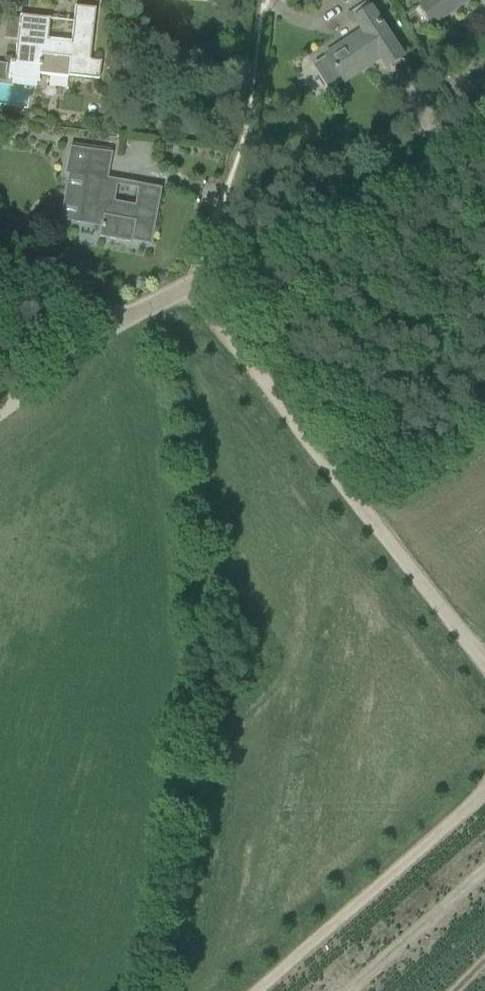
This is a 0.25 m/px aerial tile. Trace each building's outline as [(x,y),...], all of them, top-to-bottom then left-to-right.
[(420,5),(433,24),(470,0),(428,0),(420,5)] [(100,62),(89,60),(95,9),(74,6),(70,44),(47,42),(49,18),(19,15),(14,61),(10,61),(8,79),(38,82),(39,74),(68,78),(68,76),(98,79),(100,62)] [(357,19),(363,32),(327,55),(328,56),(314,66),(330,90),(344,81),(345,82),(373,63),(371,60),(379,54),(388,67),(403,57),(372,9),(357,19)] [(103,95),(101,113),(111,114),(113,96),(103,95)] [(78,221),(79,221),(101,225),(100,236),(130,241),(130,240),(150,243),(159,189),(139,186),(136,210),(113,206),(115,183),(105,181),(110,155),(70,148),(66,173),(85,177),(78,221)]
